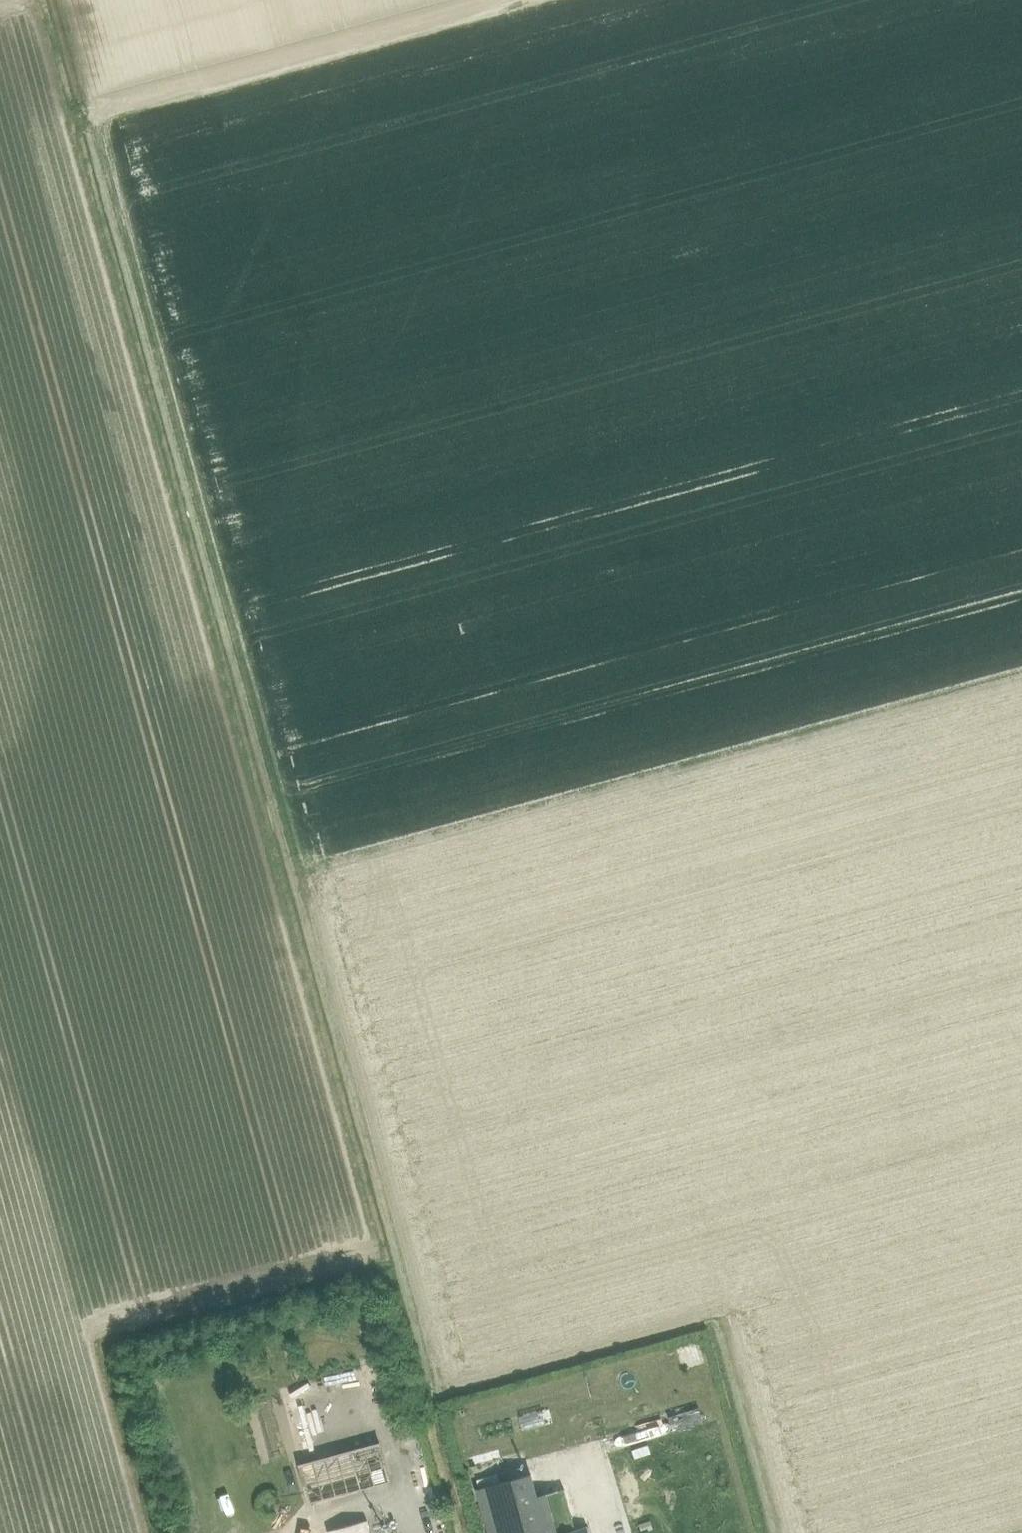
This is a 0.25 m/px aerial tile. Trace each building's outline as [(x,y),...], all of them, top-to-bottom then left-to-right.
[(308,1414),(294,1416),(296,1427),(310,1425),(308,1414)] [(309,1503),(391,1481),(380,1442),(299,1463),(309,1503)] [(563,1488),(536,1496),(530,1474),(476,1490),(488,1532),(585,1532),(584,1528),(575,1530),(563,1488)] [(367,1519),(316,1532),(371,1532),(367,1519)]
